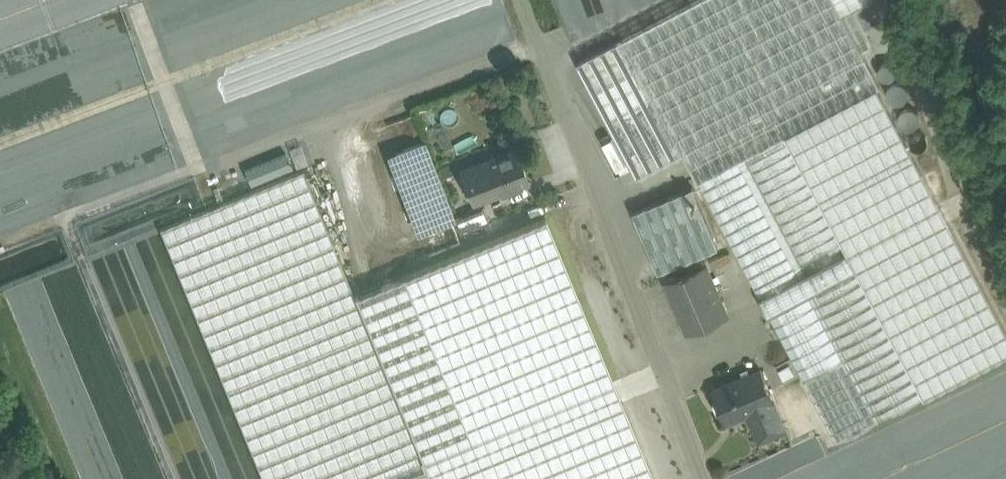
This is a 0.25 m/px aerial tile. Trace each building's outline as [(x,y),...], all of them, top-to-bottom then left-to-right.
[(578,63),(638,177),(683,154),(698,182),(739,160),(741,164),(787,140),(785,136),(832,111),(837,109),(877,88),(880,86),(843,15),(872,0),(698,0),(578,63)] [(888,62),(885,63),(883,63),(882,65),(880,67),(879,69),(879,71),(879,74),(880,76),(882,78),(884,80),(886,80),(888,81),(891,80),(894,78),(896,76),(897,74),(897,71),(897,69),(896,68),(895,66),(894,65),(893,64),(891,63),(888,62)] [(900,83),(897,82),(894,83),(891,84),(890,86),(888,88),(887,90),(887,92),(886,94),(887,95),(887,97),(888,99),(890,101),(892,103),(895,104),(898,105),(902,104),(904,102),(905,101),(907,99),(908,97),(908,96),(909,94),(908,91),(908,90),(907,88),(905,86),(903,84),(900,83)] [(942,210),(877,88),(837,109),(902,231),(942,210)] [(913,109),(909,108),(906,109),(904,109),(902,111),(900,113),(899,115),(899,117),(898,119),(899,122),(900,124),(901,126),(903,128),(905,129),(908,130),(910,130),(912,130),(914,129),(916,128),(917,127),(919,125),(920,122),(921,119),(920,117),(920,115),(919,113),(917,111),(915,110),(913,109)] [(894,227),(832,111),(785,136),(787,140),(846,252),(894,227)] [(846,252),(787,140),(741,164),(801,277),(846,252)] [(426,143),(396,154),(425,229),(455,218),(426,143)] [(517,149),(483,162),(483,163),(462,170),(474,203),(529,183),(517,149)] [(289,150),(247,169),(253,184),(295,166),(289,150)] [(741,164),(739,160),(698,182),(760,298),(801,277),(741,164)] [(365,318),(364,318),(303,170),(160,229),(263,478),(432,478),(423,459),(422,456),(365,318)] [(694,187),(634,212),(659,273),(719,247),(694,187)] [(483,207),(455,218),(461,234),(489,223),(483,207)] [(611,381),(543,216),(494,236),(562,401),(611,381)] [(907,241),(976,371),(1005,355),(1005,331),(947,220),(907,241)] [(801,277),(760,298),(770,316),(857,270),(864,267),(904,245),(895,227),(894,227),(846,252),(801,277)] [(494,236),(404,274),(473,438),(562,401),(494,236)] [(972,373),(904,245),(864,267),(932,394),(972,373)] [(707,265),(668,282),(689,331),(728,314),(707,265)] [(857,270),(770,316),(837,444),(925,398),(857,270)] [(464,439),(407,301),(365,318),(422,456),(464,439)] [(762,368),(713,389),(728,422),(754,411),(765,439),(787,429),(775,402),(776,402),(762,368)] [(423,459),(432,478),(438,478),(482,461),(529,442),(571,424),(620,403),(611,381),(562,401),(473,438),(423,459)] [(620,403),(571,424),(594,478),(652,478),(620,403)] [(571,424),(529,442),(544,478),(594,478),(571,424)] [(529,442),(482,461),(489,478),(544,478),(529,442)] [(438,478),(489,478),(482,461),(438,478)]
